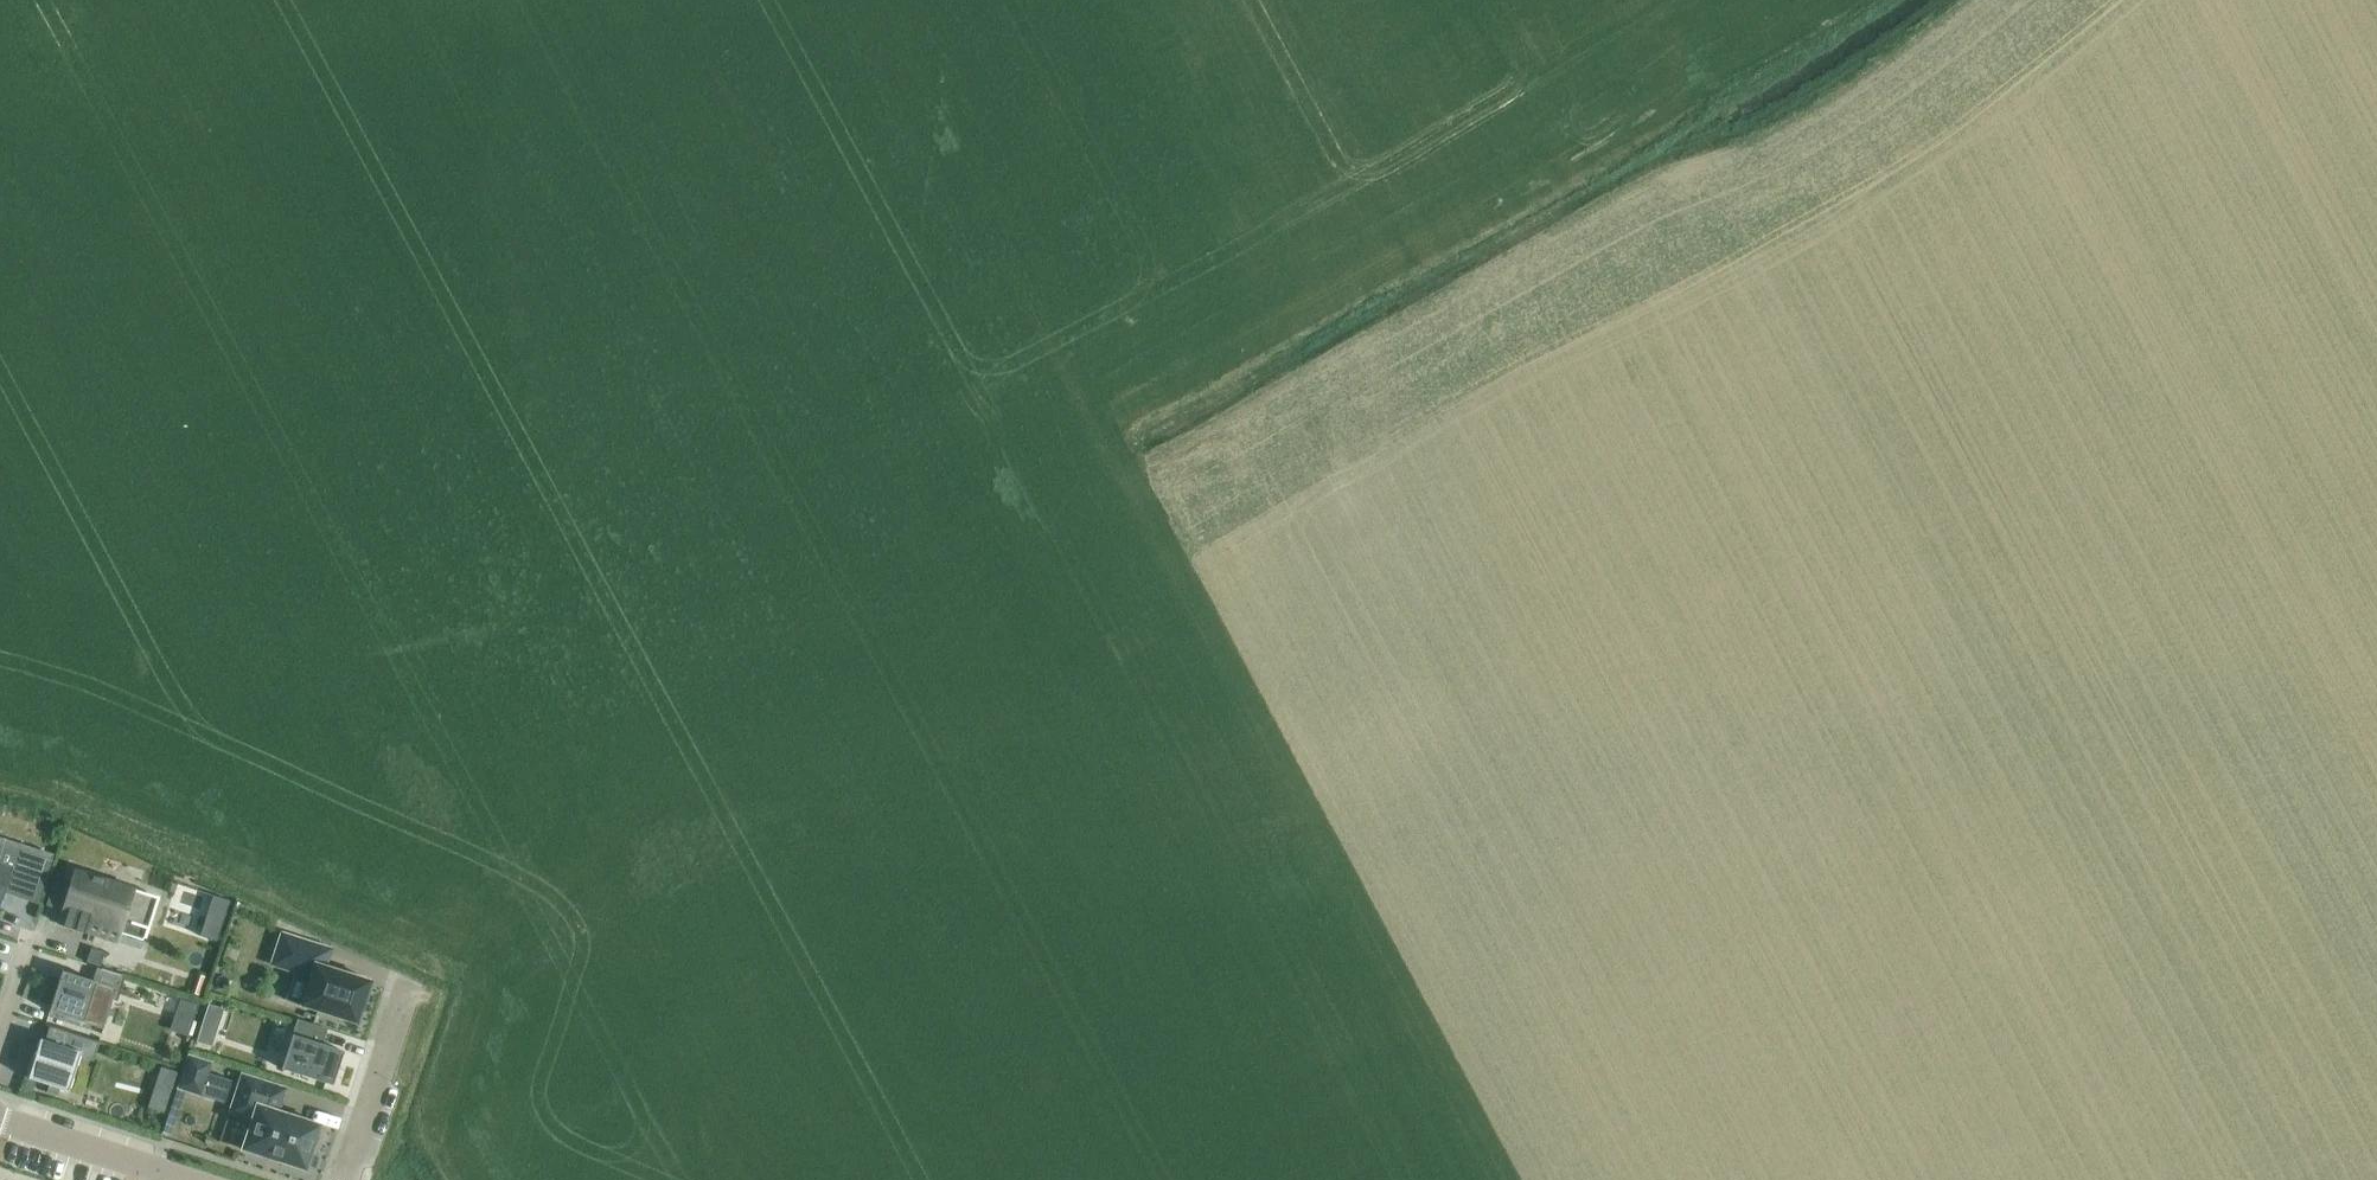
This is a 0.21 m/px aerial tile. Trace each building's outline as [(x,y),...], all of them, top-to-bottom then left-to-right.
[(10,868),(0,865),(0,900),(10,868)] [(62,911),(58,923),(64,925),(63,926),(72,929),(73,928),(76,928),(75,930),(84,933),(85,931),(117,942),(124,921),(149,929),(159,898),(74,870),(61,911),(62,911)] [(331,949),(281,933),(274,955),(313,967),(300,1006),(357,1024),(371,981),(326,967),(331,949)] [(116,989),(62,971),(49,1012),(103,1029),(116,989)] [(198,1005),(180,999),(175,1013),(194,1019),(198,1005)] [(201,1032),(215,1037),(227,1006),(212,1001),(201,1032)] [(297,1020),(281,1069),(332,1085),(343,1051),(322,1044),(327,1029),(297,1020)] [(25,1076),(25,1078),(49,1086),(46,1092),(57,1096),(60,1089),(68,1092),(79,1057),(93,1062),(99,1043),(49,1027),(44,1041),(40,1039),(28,1077),(25,1076)] [(209,1072),(212,1062),(188,1054),(176,1089),(201,1097),(224,1104),(232,1079),(209,1072)] [(230,1108),(229,1113),(251,1120),(243,1147),(242,1147),(241,1149),(244,1150),(266,1157),(265,1157),(281,1162),(282,1162),(303,1169),(306,1170),(306,1168),(313,1144),(316,1145),(321,1131),(318,1130),(319,1127),(320,1125),(318,1124),(318,1125),(279,1112),(286,1089),(241,1074),(230,1108)]
